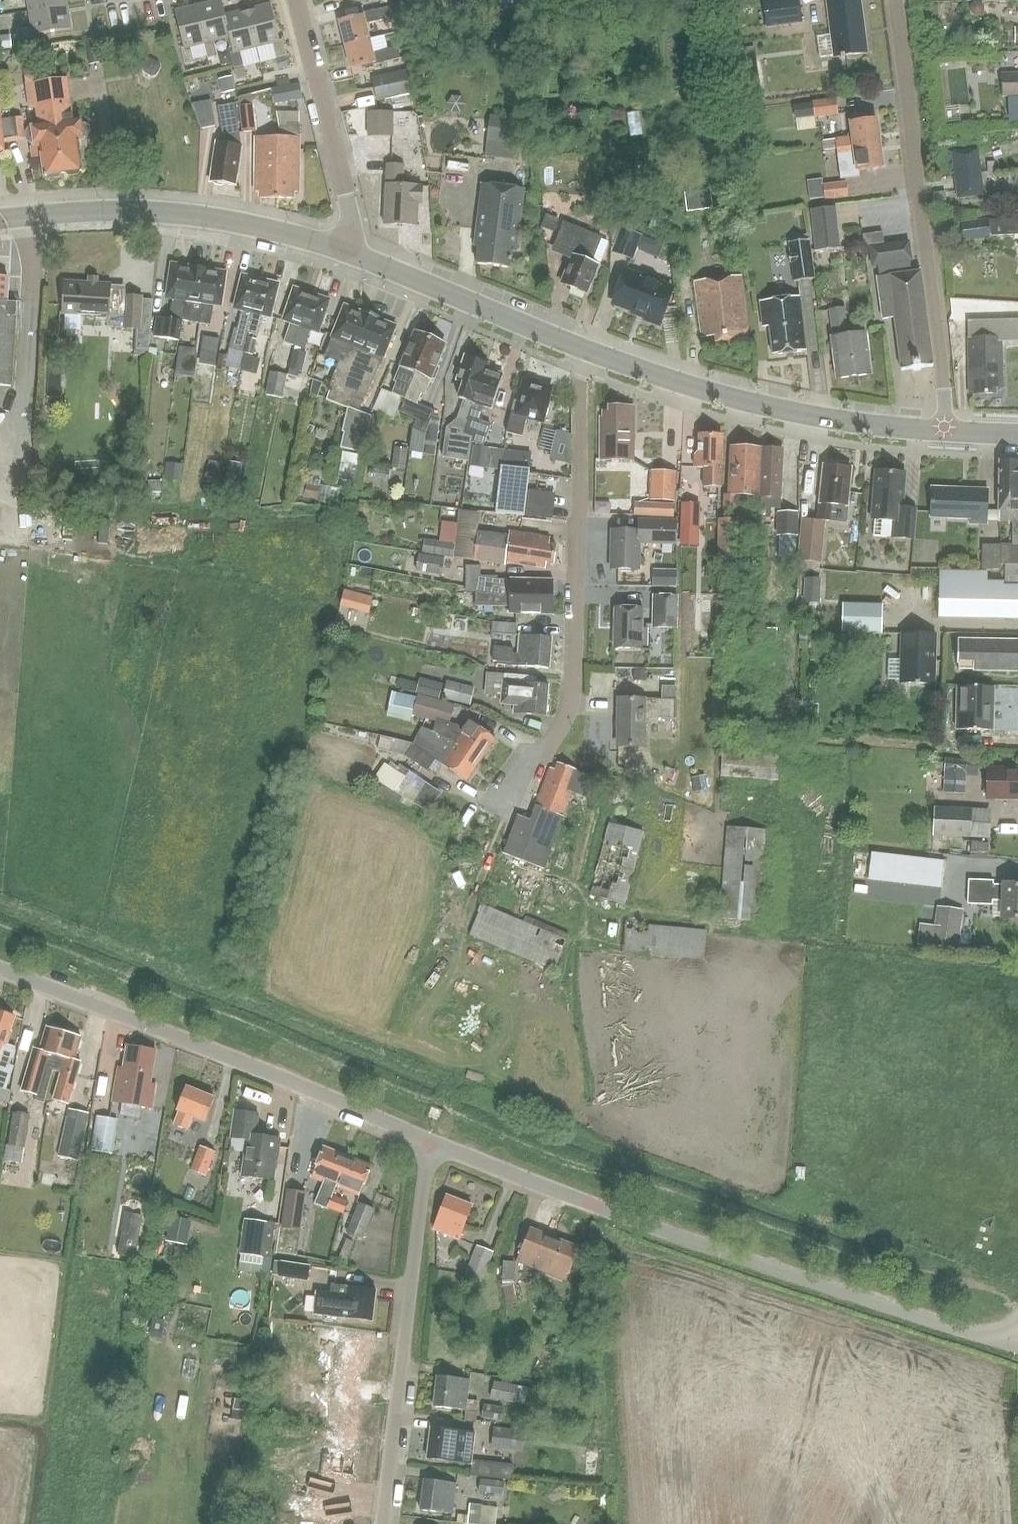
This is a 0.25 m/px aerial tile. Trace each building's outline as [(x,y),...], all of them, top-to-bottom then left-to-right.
[(29,11),(68,6),(67,0),(28,0),(29,11)] [(198,6),(207,43),(204,44),(208,59),(218,57),(214,42),(229,38),(230,38),(225,16),(226,16),(222,0),(221,0),(198,6)] [(803,23),(799,0),(762,0),(767,28),(803,23)] [(832,35),(818,37),(820,58),(834,56),(834,58),(868,53),(861,0),(827,0),(832,35)] [(271,4),(247,10),(257,47),(273,43),(277,58),(287,56),(283,41),(280,41),(271,4)] [(404,4),(391,7),(394,22),(407,19),(404,4)] [(32,28),(16,31),(18,40),(34,38),(33,35),(71,30),(68,6),(29,11),(32,28)] [(198,6),(175,11),(184,48),(181,49),(185,65),(195,62),(191,47),(204,44),(207,43),(198,6)] [(362,16),(340,21),(346,45),(369,39),(366,25),(391,19),(389,7),(362,14),(362,16)] [(226,16),(225,16),(230,38),(229,38),(233,53),(231,53),(235,69),(244,67),(240,52),(257,47),(247,10),(226,16)] [(11,49),(10,35),(0,36),(0,50),(11,49)] [(99,39),(86,41),(89,64),(102,62),(99,39)] [(369,39),(346,45),(351,69),(375,63),(375,65),(401,59),(398,48),(373,54),(369,39)] [(229,52),(218,55),(220,66),(231,64),(229,52)] [(286,57),(278,59),(281,70),(289,68),(286,57)] [(152,76),(156,75),(161,67),(160,63),(152,58),(148,59),(143,67),(144,71),(152,76)] [(377,100),(409,93),(403,70),(372,77),(377,100)] [(1017,97),(1017,74),(1002,74),(1002,97),(1017,97)] [(232,77),(218,80),(222,94),(235,91),(232,77)] [(289,79),(275,82),(277,89),(290,86),(289,79)] [(49,82),(63,173),(85,170),(81,138),(88,137),(90,132),(90,128),(85,125),(82,126),(81,119),(73,120),(68,80),(49,82)] [(44,176),(63,173),(49,82),(27,85),(30,109),(36,109),(39,127),(32,128),(34,145),(40,144),(44,176)] [(273,90),(276,104),(299,99),(296,85),(290,86),(277,89),(273,90)] [(202,127),(219,124),(216,97),(198,100),(202,127)] [(816,118),(839,116),(837,99),(813,102),(813,104),(794,106),(796,119),(816,117),(816,118)] [(238,122),(241,122),(238,104),(218,108),(224,143),(217,142),(211,183),(235,187),(242,146),(238,122)] [(257,131),(254,104),(241,106),(244,132),(257,131)] [(5,151),(4,142),(26,140),(23,117),(1,120),(0,110),(0,151),(5,151)] [(367,137),(392,137),(393,113),(367,112),(367,137)] [(299,192),(300,137),(299,115),(277,115),(279,127),(279,137),(279,177),(277,177),(277,199),(294,199),(294,192),(299,192)] [(489,116),(487,144),(520,147),(523,120),(489,116)] [(839,149),(880,143),(877,119),(849,122),(851,136),(837,138),(839,149)] [(279,177),(279,137),(255,137),(255,191),(260,191),(260,199),(277,199),(277,177),(279,177)] [(880,143),(839,149),(842,180),(860,177),(859,172),(883,169),(880,143)] [(955,172),(981,170),(978,147),(952,150),(955,172)] [(995,162),(987,162),(988,173),(995,172),(995,162)] [(422,186),(404,185),(404,166),(387,165),(385,224),(418,226),(418,203),(422,204),(422,186)] [(981,170),(955,172),(958,195),(984,193),(981,170)] [(848,197),(847,183),(823,185),(822,179),(808,181),(810,199),(824,197),(825,199),(848,197)] [(510,268),(512,252),(517,252),(525,189),(483,184),(475,247),(480,247),(477,264),(510,268)] [(710,189),(684,193),(687,212),(713,209),(712,207),(710,193),(710,189)] [(717,192),(710,193),(712,207),(719,206),(717,192)] [(936,193),(932,193),(933,210),(946,209),(945,192),(936,193)] [(815,250),(840,248),(835,206),(810,209),(815,250)] [(546,215),(541,228),(554,233),(558,220),(546,215)] [(962,223),(964,240),(991,236),(1017,235),(1017,221),(990,220),(962,223)] [(563,222),(553,247),(568,253),(578,228),(563,222)] [(634,260),(642,235),(620,227),(611,251),(634,260)] [(571,267),(564,285),(575,289),(574,291),(580,294),(581,291),(587,294),(593,278),(595,277),(601,264),(593,261),(602,240),(603,238),(586,231),(578,228),(568,253),(573,256),(571,260),(569,266),(571,267)] [(895,318),(897,334),(902,371),(933,367),(921,271),(911,272),(910,263),(912,263),(909,241),(883,244),(882,232),(864,235),(866,249),(871,248),(873,267),(878,267),(879,277),(878,277),(883,320),(895,318)] [(793,282),(814,279),(809,239),(788,242),(793,282)] [(186,301),(192,266),(172,263),(167,298),(172,299),(169,319),(156,317),(153,337),(180,342),(183,321),(183,322),(187,301),(186,301)] [(200,324),(208,268),(192,266),(186,301),(187,301),(183,322),(200,324)] [(677,286),(673,284),(631,266),(618,297),(650,310),(648,315),(662,321),(677,286)] [(208,268),(200,324),(210,326),(214,305),(221,306),(227,271),(208,268)] [(243,353),(261,278),(243,274),(234,309),(242,311),(237,331),(234,330),(229,349),(243,353)] [(13,386),(17,303),(7,302),(8,277),(0,276),(0,386),(13,386)] [(695,282),(701,334),(702,338),(716,336),(717,343),(749,339),(741,277),(695,282)] [(258,336),(259,334),(263,316),(270,318),(279,283),(261,278),(248,333),(258,336)] [(65,282),(64,314),(80,315),(109,316),(109,315),(110,295),(111,285),(101,284),(90,284),(65,282)] [(294,346),(312,292),(295,287),(284,321),(290,323),(284,343),(294,346)] [(289,369),(301,373),(308,353),(295,349),(295,347),(304,350),(311,330),(319,333),(330,298),(312,292),(294,346),(294,347),(292,358),(289,369)] [(126,316),(126,327),(140,328),(142,299),(142,295),(127,294),(127,296),(126,316)] [(110,295),(109,315),(126,316),(127,296),(110,295)] [(799,297),(760,302),(763,328),(770,327),(773,355),(806,351),(799,297)] [(142,299),(140,328),(151,329),(153,300),(142,299)] [(359,412),(394,334),(397,327),(344,305),(325,357),(339,363),(329,385),(332,386),(326,400),(347,409),(342,433),(344,433),(341,449),(364,454),(372,417),(359,412)] [(833,337),(832,337),(837,379),(871,375),(866,333),(848,335),(845,308),(830,310),(833,337)] [(968,321),(968,339),(970,395),(996,394),(996,388),(1004,388),(1002,342),(1017,341),(1017,320),(968,321)] [(404,399),(430,340),(414,334),(396,377),(398,378),(392,394),(382,390),(373,411),(394,420),(398,411),(399,412),(404,399)] [(207,337),(203,363),(215,365),(219,339),(207,337)] [(247,338),(244,353),(253,355),(257,340),(247,338)] [(409,452),(410,452),(423,454),(426,434),(435,411),(418,404),(422,394),(425,396),(447,345),(430,340),(404,399),(399,412),(417,419),(413,429),(409,452)] [(468,423),(486,362),(465,355),(456,381),(465,384),(460,400),(463,401),(457,420),(446,428),(442,458),(469,462),(472,442),(473,443),(473,439),(464,435),(468,423)] [(473,439),(473,443),(484,446),(491,424),(479,421),(484,407),(492,410),(504,374),(488,369),(490,363),(486,362),(468,423),(464,435),(473,439)] [(266,395),(284,397),(286,373),(269,372),(266,395)] [(310,393),(318,396),(322,384),(313,381),(310,393)] [(522,437),(528,417),(543,421),(551,389),(524,382),(519,401),(515,400),(511,413),(506,433),(522,437)] [(601,417),(600,459),(634,460),(634,407),(609,407),(609,412),(603,412),(603,417),(601,417)] [(550,453),(548,459),(570,464),(571,434),(556,430),(555,433),(550,453)] [(722,488),(723,436),(699,435),(698,453),(695,456),(695,468),(704,468),(704,487),(722,488)] [(485,469),(487,449),(472,447),(469,467),(485,469)] [(761,497),(762,449),(731,447),(729,495),(724,495),(723,510),(737,510),(738,496),(761,497)] [(394,448),(392,468),(405,470),(408,450),(394,448)] [(780,509),(783,450),(762,449),(761,497),(760,518),(771,518),(771,509),(780,509)] [(343,452),(341,465),(356,468),(359,455),(343,452)] [(999,523),(1014,523),(1013,546),(1001,546),(1001,556),(1005,585),(1017,585),(1017,461),(1001,460),(999,523)] [(165,462),(163,479),(179,481),(181,464),(165,462)] [(839,467),(824,465),(818,522),(802,520),(798,560),(821,563),(825,521),(831,522),(833,505),(848,506),(848,504),(851,502),(852,497),(849,494),(852,468),(848,468),(848,465),(839,464),(839,467)] [(625,495),(629,468),(613,465),(608,492),(625,495)] [(524,517),(529,469),(501,466),(496,514),(524,517)] [(677,470),(651,468),(650,497),(676,499),(677,470)] [(876,471),(871,520),(894,522),(892,538),(914,540),(917,510),(903,508),(906,473),(876,471)] [(226,472),(224,482),(238,484),(240,474),(226,472)] [(160,481),(148,481),(148,493),(161,493),(160,481)] [(304,498),(316,500),(319,487),(306,484),(304,498)] [(931,488),(930,518),(947,519),(971,520),(970,524),(988,525),(988,522),(988,511),(989,494),(961,493),(961,489),(931,488)] [(674,503),(634,502),(633,516),(674,518),(674,503)] [(681,504),(680,546),(698,547),(700,504),(681,504)] [(795,556),(797,511),(777,510),(776,535),(779,535),(779,556),(795,556)] [(739,558),(740,518),(719,518),(718,558),(739,558)] [(676,522),(640,520),(640,531),(612,530),(611,570),(633,570),(635,573),(646,562),(639,555),(639,542),(675,544),(676,522)] [(424,539),(422,552),(454,557),(505,564),(505,562),(545,568),(546,563),(554,564),(556,545),(549,544),(550,538),(510,532),(509,537),(508,542),(477,538),(478,533),(457,530),(458,526),(443,524),(440,541),(424,539)] [(982,545),(982,570),(1001,570),(1001,564),(1001,556),(1001,546),(982,545)] [(442,575),(444,558),(420,555),(418,572),(442,575)] [(466,566),(466,587),(476,588),(476,578),(476,577),(480,577),(480,567),(466,566)] [(675,567),(653,567),(652,584),(675,584),(675,567)] [(939,571),(938,618),(1017,620),(1017,586),(1003,586),(1003,582),(987,582),(988,572),(939,571)] [(553,581),(498,580),(498,577),(480,577),(476,577),(476,578),(476,588),(476,591),(476,593),(510,597),(510,598),(553,599),(553,581)] [(805,580),(804,604),(819,604),(820,581),(805,580)] [(344,590),(340,607),(350,609),(354,592),(344,590)] [(553,615),(553,599),(510,598),(510,597),(476,593),(476,607),(509,607),(509,614),(553,615)] [(677,629),(678,595),(653,594),(652,628),(677,629)] [(840,633),(881,635),(882,605),(842,604),(840,633)] [(615,608),(614,648),(642,649),(643,609),(615,608)] [(493,623),(492,634),(515,635),(516,625),(493,623)] [(764,628),(764,638),(777,638),(777,628),(764,628)] [(550,670),(552,638),(519,635),(517,653),(513,653),(514,649),(494,647),(492,662),(498,663),(497,665),(517,667),(550,670)] [(902,684),(936,685),(937,636),(903,635),(902,684)] [(957,655),(974,656),(973,670),(994,670),(1017,671),(1017,640),(960,639),(958,639),(957,655)] [(632,669),(632,681),(647,681),(647,670),(632,669)] [(533,683),(534,677),(486,673),(484,695),(502,697),(501,704),(515,705),(515,713),(546,716),(549,685),(533,683)] [(416,693),(418,694),(440,700),(444,683),(420,677),(416,693)] [(442,699),(470,706),(474,688),(446,681),(442,699)] [(957,685),(956,729),(992,729),(993,686),(958,685),(957,685)] [(662,687),(662,700),(677,700),(677,687),(662,687)] [(391,692),(388,705),(412,712),(411,715),(449,726),(454,705),(439,701),(418,695),(417,699),(391,692)] [(677,719),(677,700),(662,700),(619,699),(618,747),(644,748),(645,718),(677,719)] [(454,743),(481,761),(496,739),(469,721),(460,734),(447,728),(442,736),(454,743)] [(805,721),(805,734),(819,734),(820,721),(805,721)] [(427,771),(435,760),(466,782),(481,761),(454,743),(442,736),(422,726),(413,745),(405,756),(427,771)] [(778,781),(780,752),(723,748),(721,777),(778,781)] [(948,789),(970,789),(970,756),(948,756),(948,789)] [(376,780),(371,792),(410,807),(413,803),(407,799),(421,779),(402,766),(398,772),(385,763),(374,779),(376,780)] [(518,817),(503,854),(544,870),(564,818),(563,818),(573,790),(569,788),(576,771),(558,765),(555,771),(550,769),(530,822),(518,817)] [(1017,800),(1017,768),(987,768),(987,799),(1017,800)] [(705,777),(692,779),(693,791),(706,790),(705,777)] [(972,809),(934,807),(934,837),(971,838),(972,809)] [(625,905),(645,832),(608,823),(589,895),(625,905)] [(761,922),(768,830),(725,827),(718,918),(761,922)] [(988,852),(988,844),(978,843),(978,842),(971,842),(970,850),(977,851),(977,852),(988,852)] [(870,853),(867,881),(942,889),(942,886),(945,861),(920,858),(870,853)] [(1001,901),(1000,920),(1017,921),(1017,884),(1003,884),(1003,885),(993,884),(993,880),(969,879),(968,903),(992,904),(992,900),(1001,901)] [(482,906),(469,936),(555,972),(567,941),(570,935),(526,917),(524,923),(482,906)] [(919,925),(917,945),(958,949),(962,910),(937,907),(934,926),(919,925)] [(704,962),(707,932),(625,923),(622,953),(704,962)] [(5,1089),(14,1066),(9,1064),(16,1046),(8,1043),(12,1032),(10,1031),(14,1018),(0,1013),(0,1088),(5,1089)] [(34,1049),(22,1091),(36,1095),(35,1100),(44,1103),(54,1070),(65,1032),(47,1027),(40,1051),(34,1049)] [(61,1072),(53,1100),(68,1104),(80,1062),(74,1060),(81,1037),(65,1032),(54,1070),(61,1072)] [(152,1109),(157,1086),(151,1085),(158,1051),(127,1046),(123,1069),(118,1068),(112,1102),(152,1109)] [(207,1121),(216,1099),(187,1087),(178,1111),(181,1112),(175,1125),(188,1131),(194,1116),(207,1121)] [(243,1176),(274,1180),(280,1139),(256,1135),(259,1114),(236,1111),(232,1138),(248,1140),(243,1176)] [(28,1116),(11,1114),(7,1146),(4,1146),(2,1161),(22,1163),(28,1116)] [(96,1117),(92,1149),(104,1151),(109,1119),(96,1117)] [(64,1119),(56,1155),(77,1160),(85,1124),(64,1119)] [(206,1175),(216,1151),(201,1145),(191,1170),(206,1175)] [(336,1186),(349,1157),(323,1147),(312,1177),(322,1181),(314,1204),(327,1209),(328,1207),(332,1196),(336,1186)] [(360,1196),(371,1166),(349,1157),(336,1186),(360,1196)] [(284,1188),(278,1229),(298,1232),(304,1191),(284,1188)] [(332,1196),(328,1207),(341,1212),(345,1201),(332,1196)] [(435,1227),(460,1237),(472,1206),(446,1197),(435,1227)] [(372,1211),(356,1204),(345,1231),(362,1237),(372,1211)] [(170,1218),(166,1241),(188,1245),(192,1222),(170,1218)] [(245,1219),(237,1270),(268,1274),(276,1224),(245,1219)] [(541,1271),(554,1237),(529,1228),(516,1261),(541,1271)] [(566,1280),(579,1247),(554,1237),(541,1271),(566,1280)] [(354,1241),(347,1239),(340,1257),(346,1260),(354,1241)] [(496,1249),(480,1243),(468,1273),(484,1279),(496,1249)] [(309,1265),(280,1261),(278,1275),(307,1279),(309,1265)] [(513,1283),(502,1282),(505,1305),(516,1304),(513,1283)] [(375,1289),(344,1285),(331,1284),(329,1296),(315,1295),(313,1314),(371,1320),(375,1289)] [(170,1292),(155,1297),(159,1308),(174,1303),(170,1292)] [(153,1319),(151,1332),(163,1334),(165,1321),(153,1319)] [(332,1366),(370,1372),(375,1341),(337,1335),(332,1366)] [(479,1402),(465,1400),(468,1380),(438,1376),(434,1406),(467,1410),(465,1420),(476,1422),(479,1402)] [(530,1386),(496,1380),(492,1397),(527,1404),(530,1386)] [(366,1422),(367,1390),(325,1388),(324,1420),(366,1422)] [(234,1398),(233,1410),(243,1411),(244,1399),(234,1398)] [(505,1408),(484,1404),(481,1418),(502,1422),(505,1408)] [(242,1420),(243,1411),(233,1410),(232,1419),(242,1420)] [(476,1431),(462,1430),(432,1426),(428,1457),(472,1462),(476,1431)] [(526,1431),(494,1428),(492,1445),(524,1449),(526,1431)] [(333,1441),(332,1473),(359,1473),(360,1441),(333,1441)] [(587,1443),(587,1470),(603,1471),(604,1444),(587,1443)] [(323,1473),(323,1455),(301,1455),(301,1473),(323,1473)] [(493,1462),(491,1478),(512,1481),(514,1465),(493,1462)] [(425,1477),(421,1509),(452,1512),(455,1481),(425,1477)] [(479,1492),(502,1495),(504,1482),(480,1479),(479,1492)] [(321,1493),(321,1499),(298,1498),(297,1514),(350,1516),(351,1493),(321,1493)] [(600,1493),(600,1506),(609,1506),(609,1493),(600,1493)] [(470,1503),(468,1523),(481,1523),(493,1523),(494,1517),(481,1515),(483,1504),(470,1503)] [(265,1508),(263,1523),(283,1523),(284,1510),(265,1508)]
